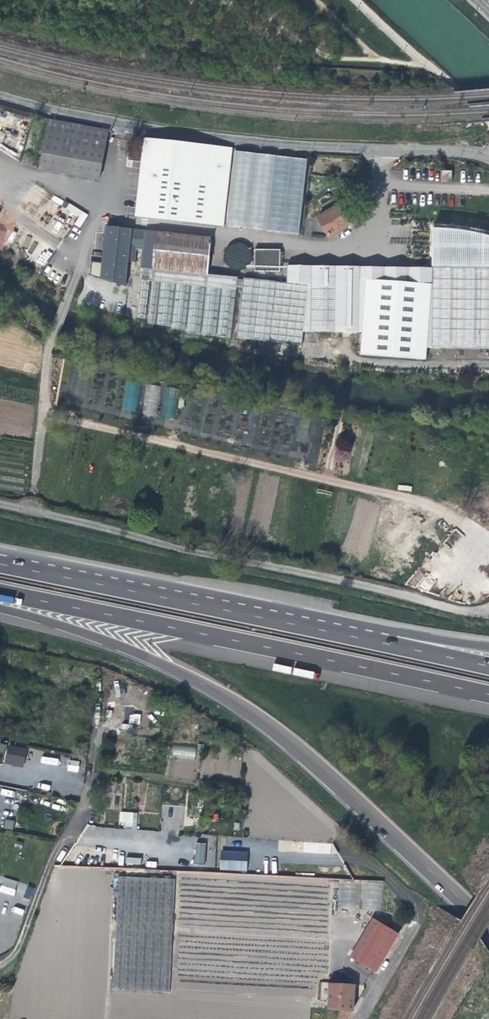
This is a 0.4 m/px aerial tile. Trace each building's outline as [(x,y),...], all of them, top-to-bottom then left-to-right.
[(27,118),(23,112),(12,120),(16,126),(27,118)] [(106,131),(95,129),(48,119),(41,160),(40,169),(97,180),(106,131)] [(135,215),(221,225),(229,149),(143,140),(135,215)] [(232,151),(224,226),(296,233),(304,159),(232,151)] [(450,171),(440,171),(440,180),(449,180),(450,171)] [(16,188),(55,214),(64,202),(24,175),(16,188)] [(328,237),(347,227),(331,200),(319,207),(323,214),(317,218),(328,237)] [(64,202),(55,214),(80,231),(88,218),(64,202)] [(301,331),(360,332),(360,355),(425,356),(425,344),(488,345),(488,234),(475,230),(453,227),(430,225),(430,269),(430,281),(357,281),(357,268),(285,267),(285,283),(306,286),(301,331)] [(142,249),(144,231),(105,227),(101,268),(114,269),(114,265),(126,266),(127,261),(132,262),(134,248),(142,249)] [(140,268),(142,268),(150,269),(152,269),(156,233),(144,231),(142,249),(140,268)] [(156,233),(152,269),(146,323),(166,326),(166,328),(179,330),(179,332),(229,338),(235,288),(240,288),(235,338),(300,346),(301,331),(306,286),(285,283),(241,278),(241,280),(236,279),(236,278),(205,274),(207,258),(209,238),(156,233)] [(240,269),(245,267),(248,263),(250,258),(249,253),(247,248),(243,245),(238,243),(233,244),(228,246),(225,250),(223,255),(224,260),(226,265),(230,268),(235,270),(240,269)] [(253,250),(252,271),(277,272),(278,251),(253,250)] [(150,269),(142,268),(136,317),(144,318),(150,269)] [(430,269),(357,268),(357,281),(430,281),(430,269)] [(135,413),(140,384),(127,382),(122,410),(135,413)] [(143,415),(158,416),(160,385),(145,385),(143,415)] [(159,416),(173,419),(179,389),(165,386),(159,416)] [(387,554),(392,551),(386,544),(382,548),(387,554)] [(195,758),(195,747),(173,746),(173,758),(195,758)] [(28,751),(9,747),(5,767),(13,768),(24,770),(28,751)] [(78,770),(79,761),(70,760),(68,769),(78,770)] [(137,827),(137,812),(120,811),(119,826),(137,827)] [(5,819),(4,828),(13,829),(14,820),(5,819)] [(214,840),(195,840),(195,864),(214,865),(214,840)] [(221,850),(220,870),(247,871),(247,851),(221,850)] [(111,990),(169,993),(175,879),(117,876),(111,990)] [(15,894),(16,880),(2,879),(1,892),(15,894)] [(337,910),(382,910),(382,881),(337,881),(337,910)] [(349,959),(374,974),(376,971),(398,935),(373,920),(349,959)] [(330,983),(327,1010),(342,1012),(352,1012),(353,997),(354,985),(330,983)]
